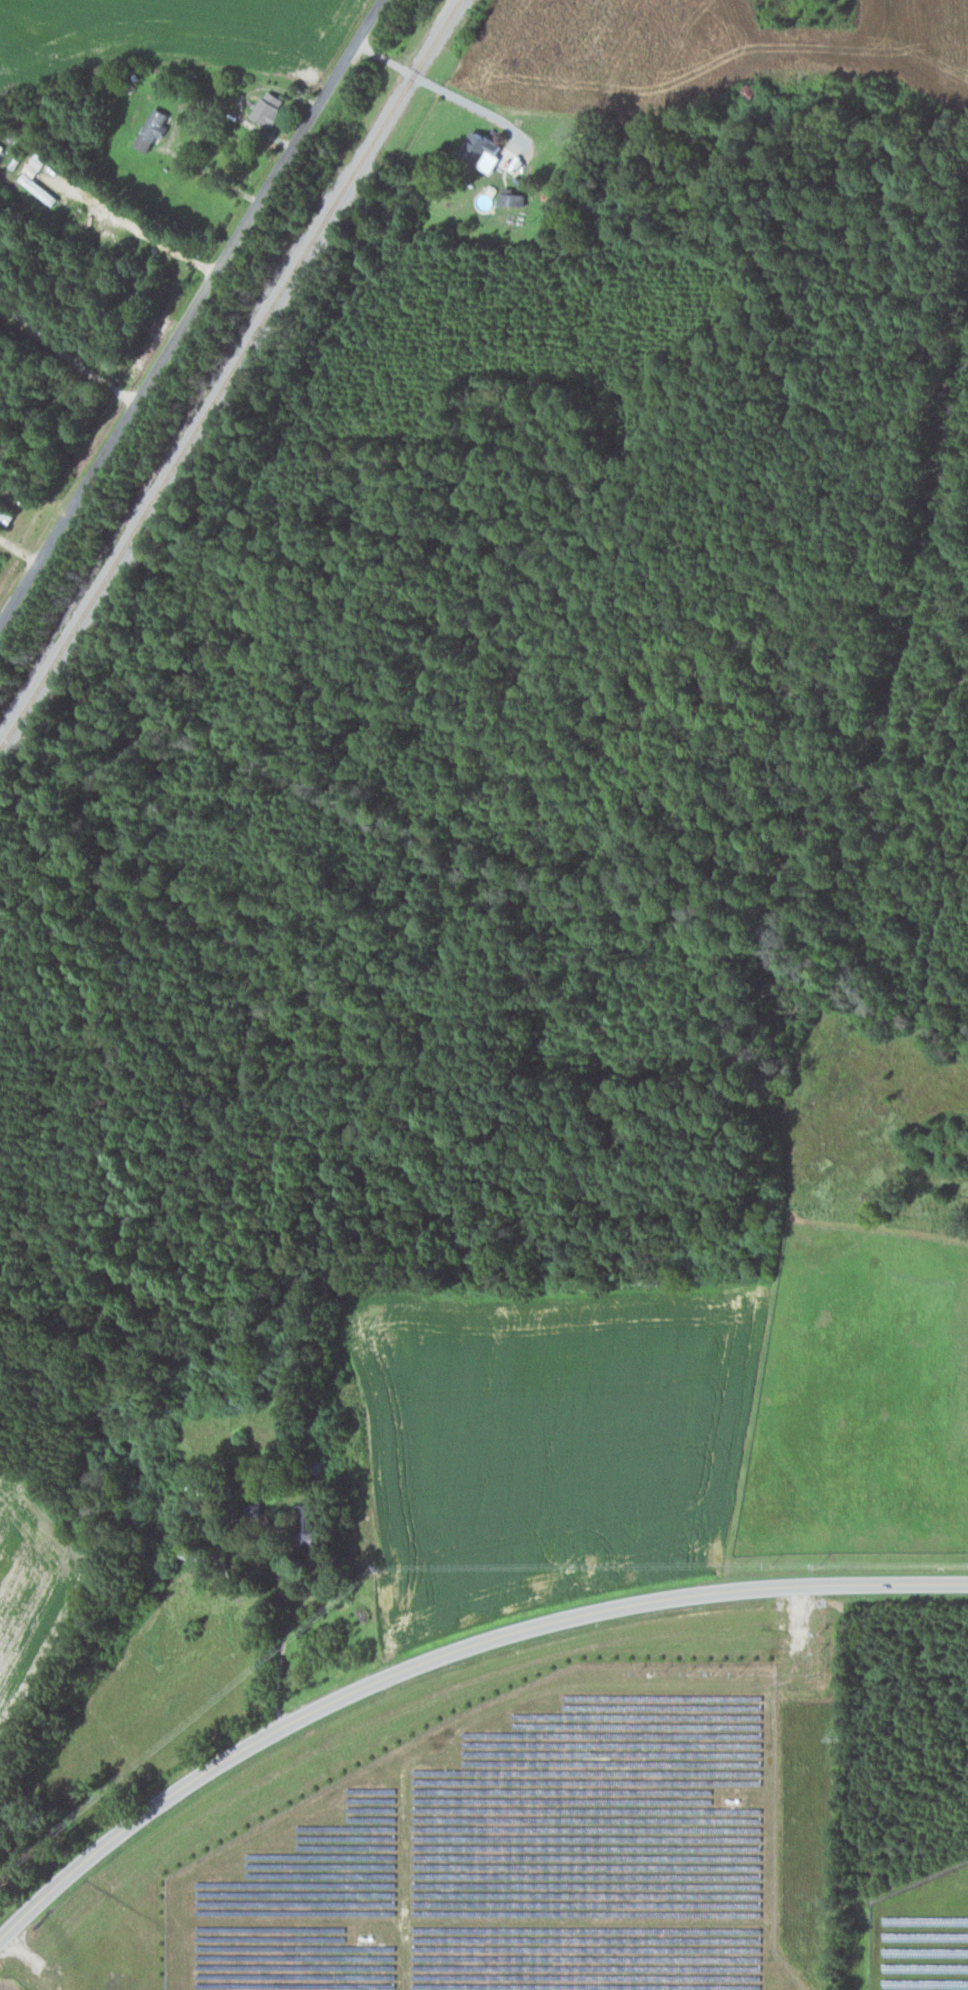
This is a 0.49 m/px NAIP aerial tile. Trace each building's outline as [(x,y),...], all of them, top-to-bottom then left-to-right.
[(255,117),(280,126),(287,107),(283,106),(287,96),(266,88),(255,117)] [(159,134),(165,136),(174,112),(154,105),(140,145),(153,150),(159,134)] [(36,178),(50,158),(40,151),(19,179),(56,205),(62,197),(36,178)] [(503,203),(527,204),(527,193),(504,192),(503,203)] [(18,516),(0,504),(0,523),(9,529),(18,516)] [(325,1552),(326,1526),(320,1525),(320,1506),(302,1506),(301,1543),(313,1543),(313,1552),(325,1552)]
